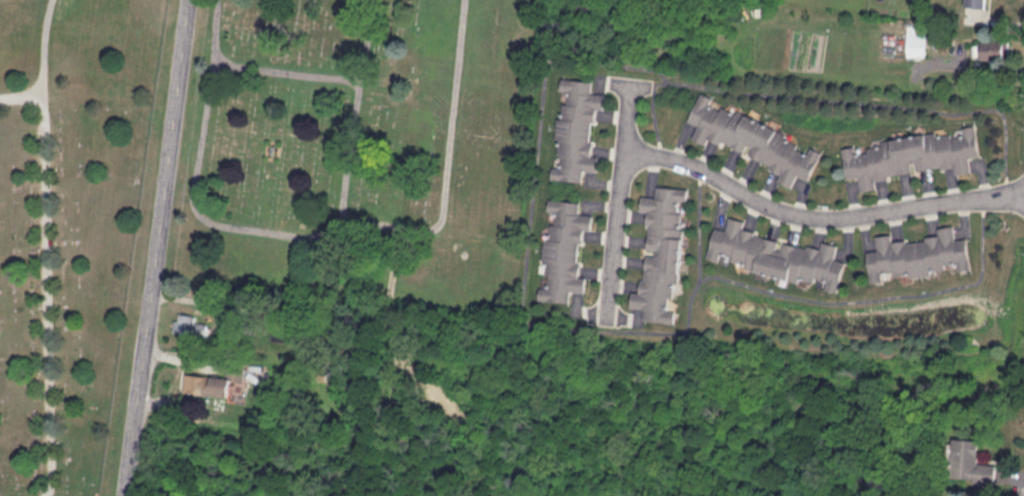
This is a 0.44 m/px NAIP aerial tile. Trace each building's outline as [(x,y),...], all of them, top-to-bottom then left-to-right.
[(908,56),(928,56),(928,24),(908,24),(908,56)] [(1009,59),(1009,41),(980,41),(980,59),(1009,59)] [(552,180),(585,182),(585,171),(599,172),(600,154),(591,154),(594,109),(604,110),(605,93),(593,92),(593,80),(561,78),(560,91),(568,92),(567,104),(560,103),(556,165),(553,165),(552,180)] [(711,102),(713,96),(701,91),(689,121),(698,125),(692,139),(708,145),(710,139),(783,169),(778,181),(794,188),(799,178),(810,182),(823,151),(811,146),(812,144),(711,102)] [(856,144),(856,146),(844,147),(847,181),(859,180),(860,191),(878,190),(876,174),(954,168),(954,174),(972,172),(970,159),(980,158),(977,126),(962,127),(963,134),(856,144)] [(685,202),(689,203),(689,188),(656,186),(656,195),(642,195),(641,214),(649,214),(645,292),(633,291),(632,307),(645,308),(644,320),(676,322),(677,310),(669,310),(670,295),(680,295),(685,202)] [(540,300),(572,302),(573,291),(587,292),(588,275),(579,274),(582,229),(593,230),(594,214),(582,214),(583,200),(549,199),(548,220),(546,220),(544,273),(550,274),(550,288),(540,287),(540,300)] [(827,286),(826,289),(838,292),(846,261),(837,259),(840,245),(823,241),(821,250),(744,231),(747,220),(730,216),(727,229),(716,227),(708,258),(721,261),(721,259),(827,286)] [(870,283),(886,281),(885,272),(895,271),(896,278),(946,273),(945,269),(971,267),(968,237),(957,238),(956,225),(939,226),(940,238),(895,242),(894,234),(876,235),(877,249),(868,249),(870,283)] [(197,315),(175,314),(174,332),(207,333),(208,322),(196,322),(197,315)] [(232,396),(234,378),(185,373),(183,392),(232,396)] [(997,482),(997,463),(979,462),(980,439),(952,438),(951,481),(997,482)]
